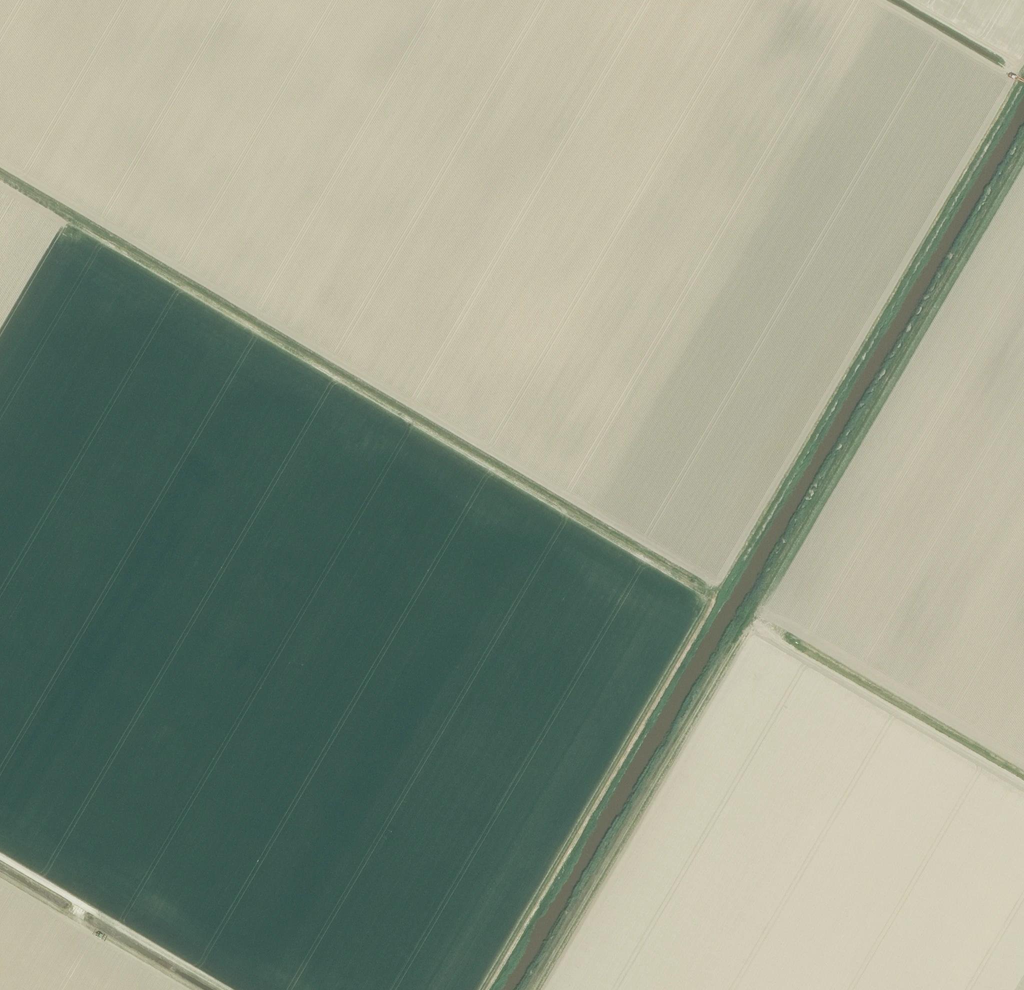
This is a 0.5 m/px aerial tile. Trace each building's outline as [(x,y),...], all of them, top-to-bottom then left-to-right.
[(727,589),(733,581),(727,577),(722,585),(727,589)]
